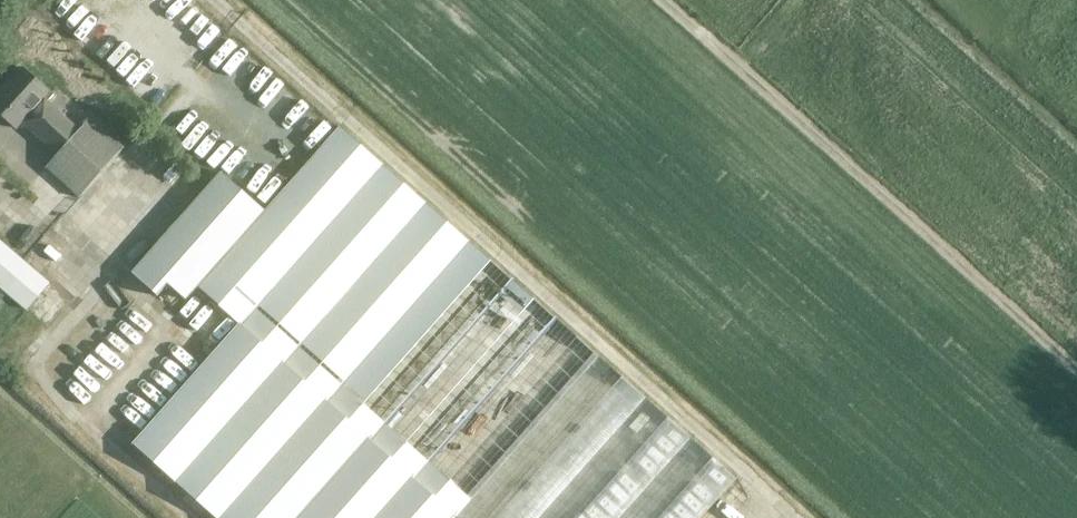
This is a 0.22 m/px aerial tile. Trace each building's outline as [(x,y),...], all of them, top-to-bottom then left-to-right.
[(114,138),(91,117),(79,130),(47,101),(54,94),(50,91),(49,91),(23,67),(0,93),(0,113),(17,128),(23,121),(58,153),(46,167),(69,188),(114,138)] [(175,288),(186,297),(74,425),(179,517),(701,517),(736,478),(340,125),(265,210),(221,171),(132,272),(157,294),(168,282),(175,288)] [(39,319),(48,326),(70,300),(0,240),(0,285),(39,319)]
